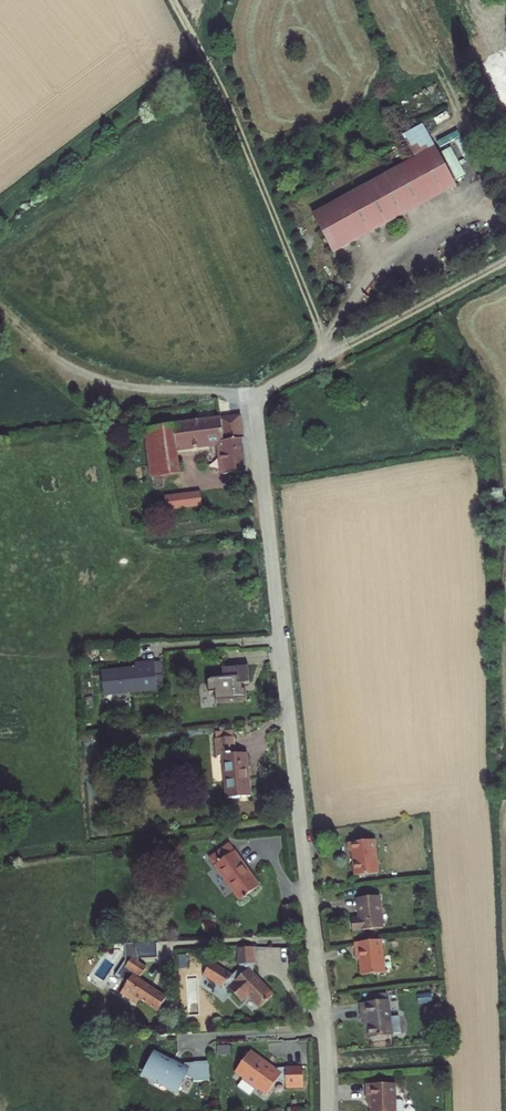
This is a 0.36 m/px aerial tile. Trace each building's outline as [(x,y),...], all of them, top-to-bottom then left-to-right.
[(435,148),(313,215),(334,253),(456,185),(435,148)] [(422,265),(413,269),(417,278),(426,274),(422,265)] [(173,424),(154,428),(159,464),(149,466),(151,478),(180,473),(176,448),(220,442),(224,475),(248,472),(241,415),(173,424)] [(200,492),(165,497),(167,509),(202,504),(200,492)] [(244,681),(251,680),(249,662),(222,665),(223,674),(209,675),(210,691),(216,690),(218,700),(248,697),(247,687),(244,687),(244,681)] [(141,684),(107,687),(110,718),(129,716),(128,708),(163,704),(160,678),(141,679),(141,684)] [(228,729),(209,731),(211,748),(217,748),(221,790),(245,788),(241,745),(230,746),(228,729)] [(369,838),(343,840),(343,848),(347,848),(349,872),(372,871),(369,838)] [(207,859),(240,898),(258,883),(224,844),(207,859)] [(373,895),(350,896),(351,916),(344,916),(345,929),(375,927),(373,895)] [(286,929),(295,927),(292,907),(283,908),(286,929)] [(375,939),(348,941),(349,956),(353,956),(354,971),(377,969),(375,939)] [(134,944),(135,952),(153,951),(152,942),(134,944)] [(238,966),(238,971),(244,975),(229,993),(244,1005),(251,998),(264,1008),(276,994),(253,975),(254,973),(254,965),(255,965),(254,948),(236,949),(237,966),(238,966)] [(153,958),(153,951),(135,952),(135,957),(134,959),(138,961),(139,959),(153,958)] [(147,965),(138,961),(134,959),(130,957),(123,970),(135,976),(119,1007),(138,1016),(140,1013),(158,1021),(171,993),(141,977),(147,965)] [(379,992),(351,995),(352,1012),(358,1012),(359,1020),(360,1031),(381,1030),(381,1028),(390,1027),(389,1013),(380,1013),(379,992)] [(175,1064),(155,1054),(144,1074),(153,1078),(151,1081),(158,1084),(158,1085),(158,1086),(160,1086),(161,1085),(168,1089),(169,1086),(179,1091),(186,1077),(192,1079),(195,1078),(195,1082),(211,1081),(210,1062),(186,1064),(185,1069),(179,1066),(177,1069),(173,1067),(175,1064)] [(262,1061),(251,1055),(239,1078),(247,1082),(246,1084),(261,1092),(262,1090),(273,1095),(281,1080),(286,1083),(290,1083),(290,1087),(307,1087),(306,1067),(282,1068),(280,1070),(274,1067),(273,1070),(269,1068),(267,1066),(268,1066),(268,1064),(266,1063),(266,1062),(263,1063),(261,1062),(262,1061)] [(391,1076),(364,1076),(364,1093),(369,1093),(369,1110),(392,1110),(391,1076)]
